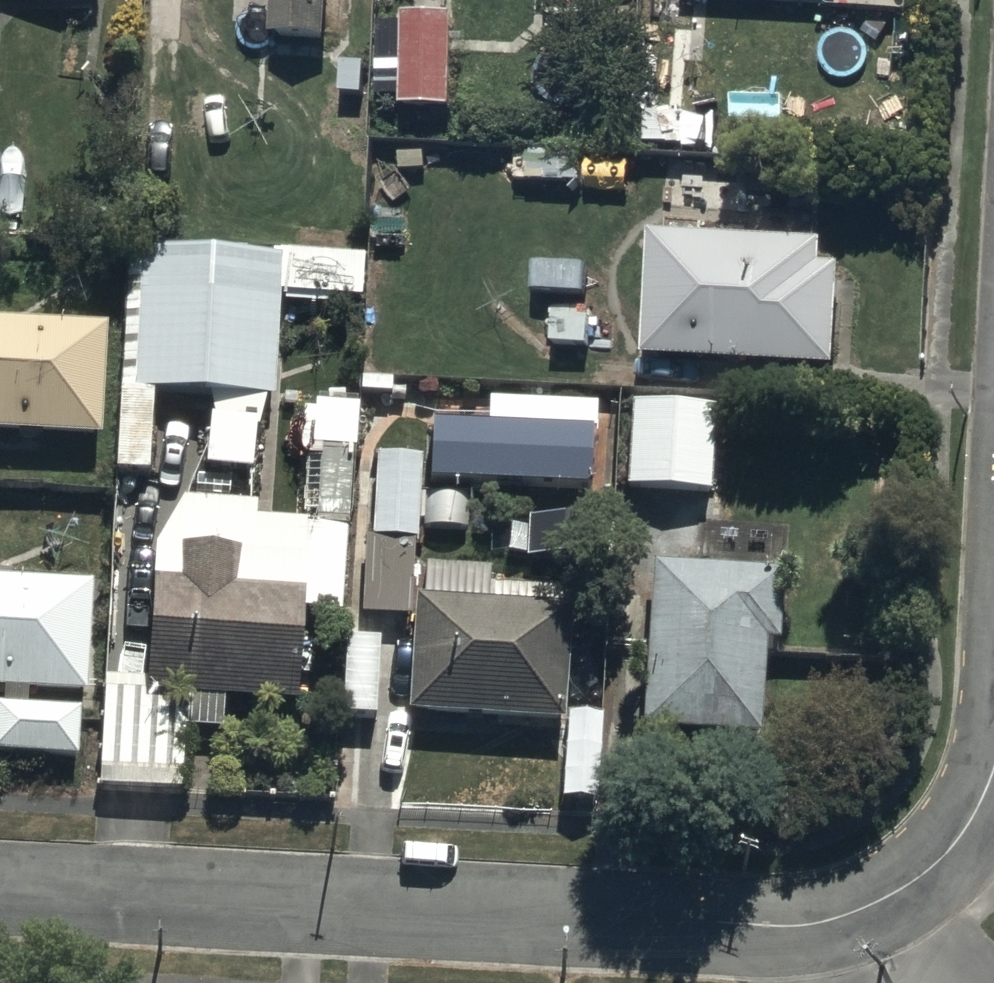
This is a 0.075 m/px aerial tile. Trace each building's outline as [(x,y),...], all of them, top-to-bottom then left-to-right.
[(269,30),(324,34),(327,0),(272,0),(269,30)] [(452,110),(454,17),(380,15),(380,60),(404,60),(403,109),(452,110)] [(518,144),(516,181),(584,185),(586,147),(518,144)] [(651,233),(643,356),(838,368),(844,269),(823,267),(825,244),(651,233)] [(282,259),(126,253),(121,391),(273,399),(282,259)] [(603,262),(554,259),(552,296),(601,299),(603,262)] [(0,321),(0,428),(105,434),(109,324),(0,321)] [(719,410),(629,405),(624,494),(714,499),(719,410)] [(600,426),(427,417),(425,481),(596,487),(600,426)] [(418,543),(421,460),(375,458),(372,544),(365,544),(362,621),(411,623),(413,543),(418,543)] [(180,584),(153,582),(145,695),(299,706),(307,594),(235,589),(238,555),(182,551),(180,584)] [(782,575),(652,569),(645,732),(762,737),(766,645),(779,645),(782,575)] [(0,582),(0,693),(86,698),(92,587),(0,582)] [(574,611),(417,600),(408,715),(565,726),(574,611)] [(0,708),(0,761),(81,764),(83,712),(0,708)]
